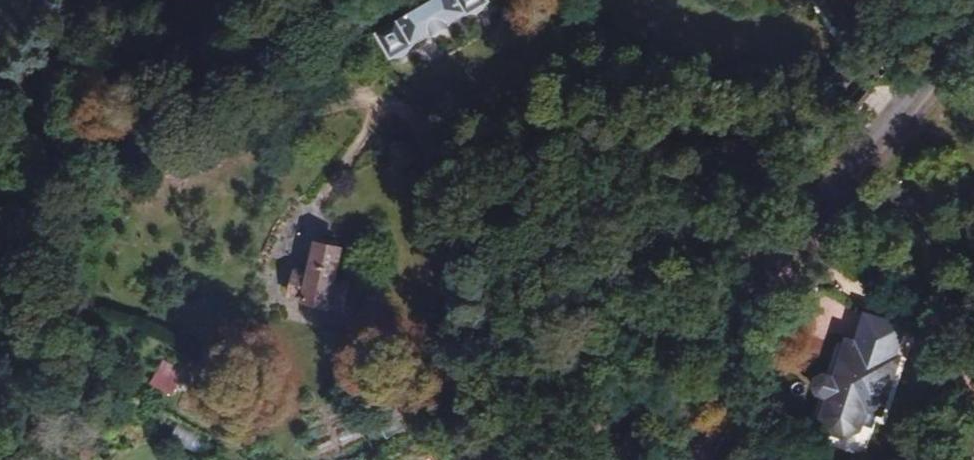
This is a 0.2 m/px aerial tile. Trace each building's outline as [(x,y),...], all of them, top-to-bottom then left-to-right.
[(493,1),(493,0),(434,0),(381,31),(396,58),(417,47),(418,43),(478,9),(481,11),(493,1)] [(345,248),(323,242),(316,272),(302,268),(296,292),(310,295),(309,298),(332,304),(332,301),(346,304),(351,281),(339,277),(345,248)] [(901,357),(848,339),(835,378),(825,375),(817,379),(815,387),(818,395),(828,398),(822,418),(830,433),(845,438),(861,431),(867,411),(882,415),(901,357)] [(164,363),(150,382),(172,399),(187,380),(164,363)]
